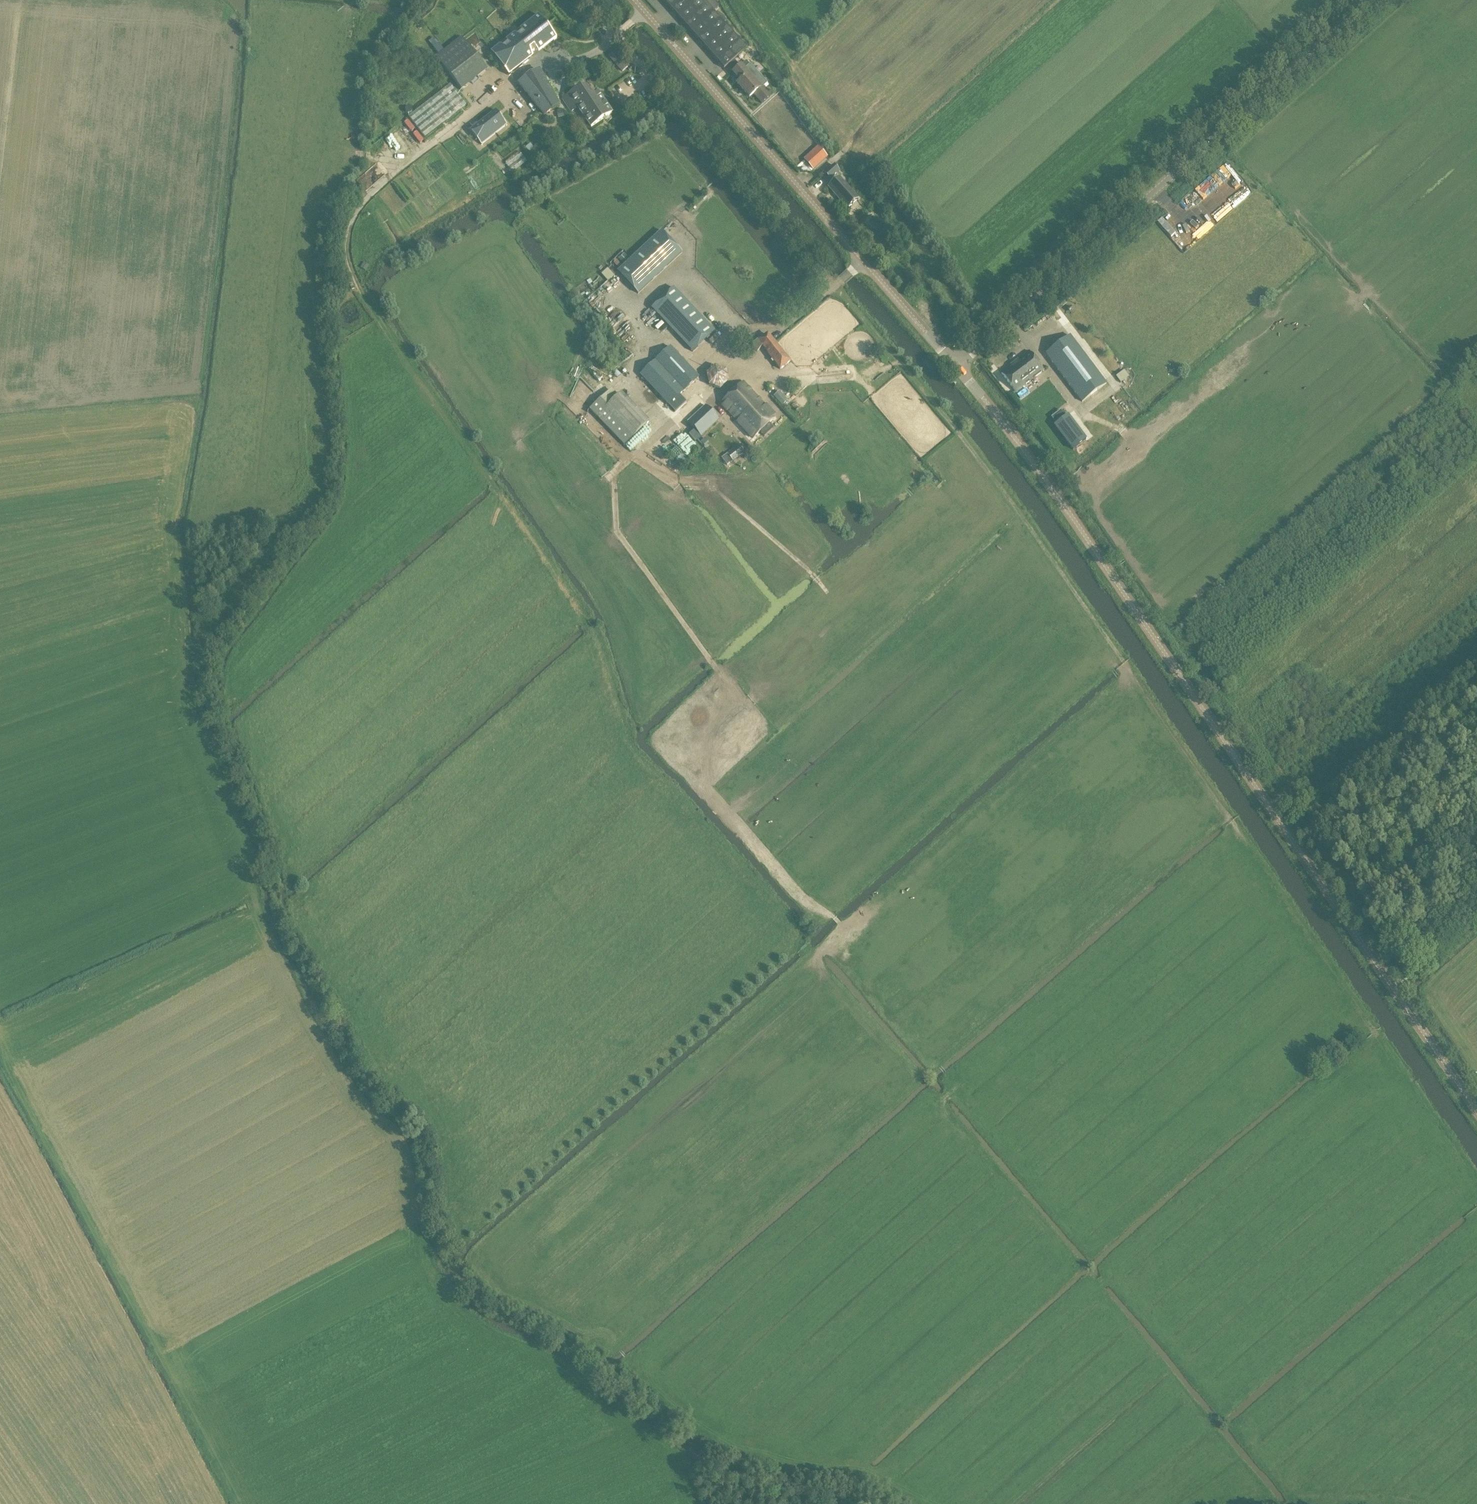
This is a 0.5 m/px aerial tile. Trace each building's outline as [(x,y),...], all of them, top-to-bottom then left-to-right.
[(724,69),(746,49),(723,23),(720,19),(705,3),(708,0),(662,0),(724,69)] [(500,45),(490,52),(509,76),(532,57),(530,49),(534,46),(539,52),(557,38),(538,15),(520,29),(525,34),(521,38),(514,34),(506,40),(510,46),(506,49),(500,45)] [(456,84),(482,64),(462,38),(436,59),(456,84)] [(622,72),(627,67),(614,52),(608,57),(622,72)] [(749,98),(750,98),(753,95),(761,104),(764,101),(771,95),(763,86),(766,84),(749,65),(743,70),(740,66),(733,73),(740,81),(737,84),(749,98)] [(558,105),(540,74),(533,78),(530,74),(518,84),(543,115),(550,110),(558,105)] [(423,137),(465,106),(450,85),(408,116),(423,137)] [(587,100),(579,88),(562,99),(571,111),(577,107),(591,127),(611,113),(596,92),(590,96),(591,97),(587,100)] [(495,111),(470,130),(481,145),(506,125),(495,111)] [(806,159),(816,170),(830,157),(821,146),(806,159)] [(834,179),(843,171),(838,165),(829,173),(834,179)] [(847,209),(857,199),(839,178),(828,188),(847,209)] [(682,253),(661,231),(618,272),(638,294),(682,253)] [(624,254),(618,259),(623,264),(629,259),(624,254)] [(674,288),(652,308),(693,352),(715,332),(674,288)] [(766,336),(765,335),(752,343),(756,352),(761,346),(779,369),(789,361),(768,335),(766,336)] [(1082,403),(1106,384),(1070,336),(1046,354),(1082,403)] [(670,347),(640,375),(668,405),(698,377),(692,371),(700,363),(683,345),(675,353),(670,347)] [(1015,392),(1044,371),(1029,352),(1001,374),(1015,392)] [(720,389),(729,381),(726,370),(715,366),(706,374),(708,385),(720,389)] [(752,438),(774,416),(742,382),(720,403),(752,438)] [(780,392),(774,397),(777,400),(782,395),(780,392)] [(649,421),(621,393),(607,407),(600,399),(589,410),(623,445),(649,421)] [(700,436),(717,420),(705,406),(687,422),(700,436)] [(1073,450),(1086,441),(1068,417),(1055,426),(1073,450)] [(705,438),(701,442),(705,447),(709,443),(705,438)] [(727,465),(744,452),(738,445),(721,458),(727,465)] [(682,456),(676,460),(683,469),(689,465),(682,456)]
